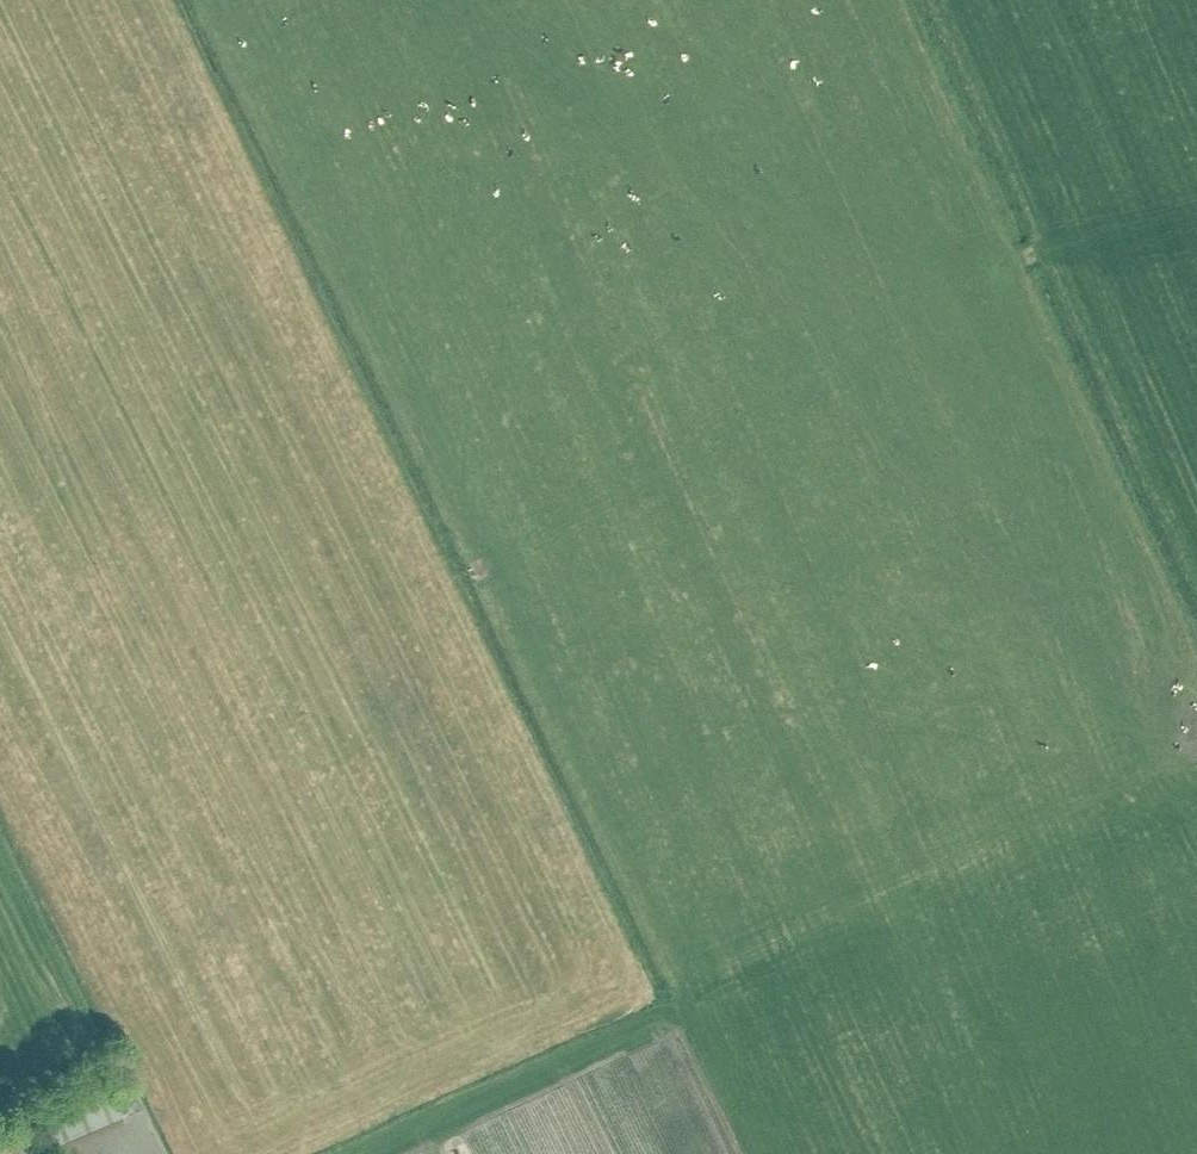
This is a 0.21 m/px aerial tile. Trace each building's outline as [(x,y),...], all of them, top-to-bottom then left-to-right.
[(41,1114),(55,1148),(121,1119),(106,1086),(41,1114)]
